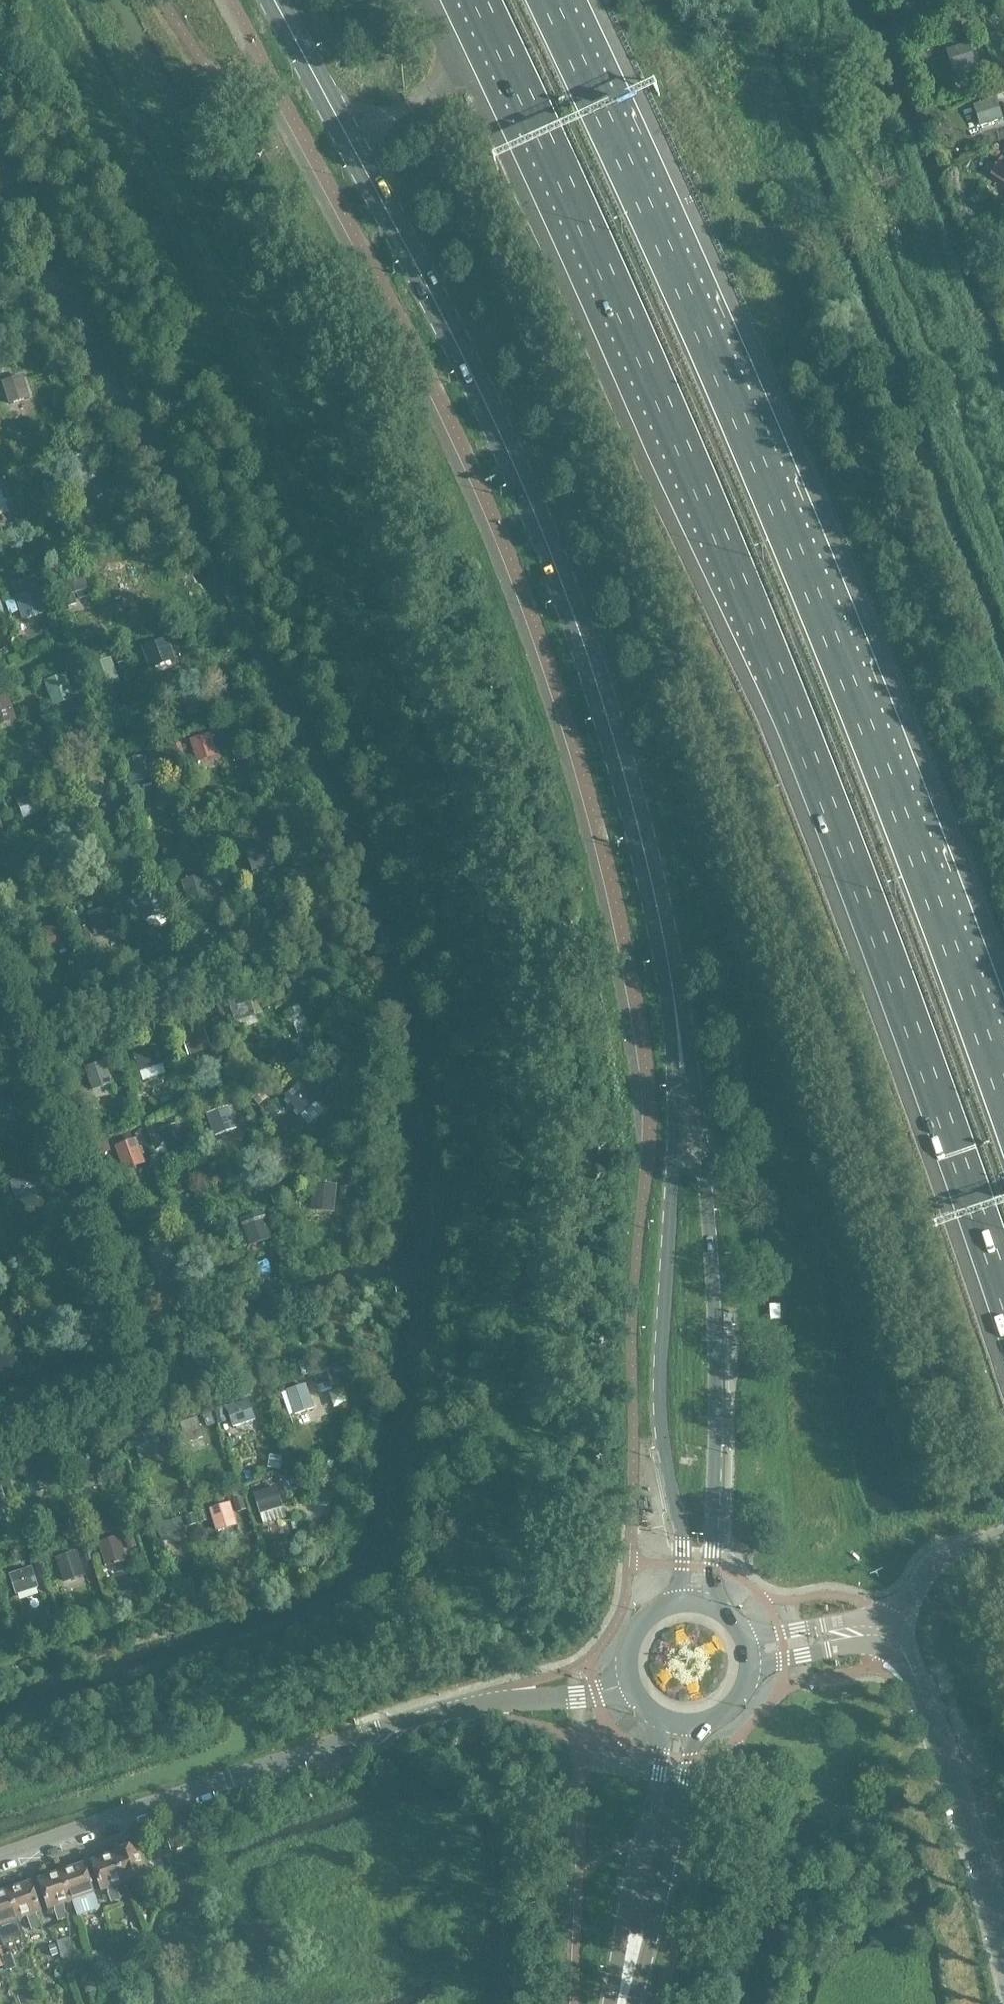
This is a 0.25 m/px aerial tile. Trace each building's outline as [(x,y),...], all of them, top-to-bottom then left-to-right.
[(970,42),(939,52),(948,80),(979,69),(970,42)] [(974,106),(982,126),(1003,118),(1003,111),(998,96),(974,106)] [(990,156),(976,182),(1003,197),(1003,164),(990,156)] [(31,399),(23,376),(2,383),(10,406),(31,399)] [(0,490),(0,518),(10,515),(3,490),(0,490)] [(89,598),(82,576),(59,583),(66,605),(89,598)] [(45,614),(37,591),(17,598),(24,621),(45,614)] [(174,660),(167,639),(143,648),(151,669),(174,660)] [(120,683),(112,658),(89,666),(97,691),(120,683)] [(74,697),(66,676),(46,683),(53,705),(74,697)] [(8,695),(0,697),(0,726),(16,720),(8,695)] [(219,756),(211,733),(190,740),(197,763),(219,756)] [(153,779),(145,756),(123,763),(131,786),(153,779)] [(48,811),(41,792),(17,800),(24,819),(48,811)] [(275,864),(268,843),(245,851),(252,872),(275,864)] [(213,902),(204,873),(180,881),(189,909),(213,902)] [(166,914),(158,890),(136,898),(144,921),(166,914)] [(116,929),(109,908),(88,915),(95,936),(116,929)] [(68,945),(60,924),(37,932),(44,953),(68,945)] [(250,1020),(242,995),(222,1001),(226,1013),(229,1012),(234,1025),(250,1020)] [(210,1049),(203,1028),(180,1036),(187,1057),(210,1049)] [(163,1065),(156,1044),(132,1052),(139,1073),(163,1065)] [(113,1085),(105,1060),(82,1068),(91,1092),(113,1085)] [(317,1102),(299,1082),(291,1089),(293,1091),(283,1099),(300,1118),(317,1102)] [(12,1090),(0,1093),(0,1111),(17,1106),(12,1090)] [(235,1130),(227,1106),(206,1114),(214,1138),(235,1130)] [(187,1147),(179,1124),(159,1132),(167,1154),(187,1147)] [(143,1163),(135,1141),(115,1148),(122,1170),(143,1163)] [(40,1194),(34,1175),(8,1183),(14,1202),(40,1194)] [(334,1214),(336,1185),(311,1183),(309,1211),(334,1214)] [(271,1239),(262,1212),(239,1220),(248,1247),(271,1239)] [(171,1260),(167,1245),(147,1252),(152,1267),(171,1260)] [(315,1408),(307,1384),(288,1390),(295,1415),(315,1408)] [(255,1420),(248,1400),(226,1407),(232,1428),(255,1420)] [(204,1438),(197,1417),(180,1423),(186,1444),(204,1438)] [(162,1453),(155,1430),(132,1437),(139,1460),(162,1453)] [(283,1508),(276,1486),(252,1494),(259,1515),(283,1508)] [(237,1528),(229,1501),(206,1507),(215,1535),(237,1528)] [(190,1537),(184,1515),(160,1522),(166,1544),(190,1537)] [(127,1558),(119,1536),(100,1543),(108,1565),(127,1558)] [(85,1572),(78,1552),(54,1560),(61,1580),(85,1572)] [(37,1589),(30,1568),(7,1575),(14,1596),(37,1589)] [(147,1875),(137,1845),(114,1853),(114,1854),(125,1883),(133,1880),(138,1893),(147,1889),(142,1877),(147,1875)] [(125,1883),(114,1854),(92,1862),(102,1891),(107,1889),(111,1902),(121,1899),(116,1886),(125,1883)] [(94,1893),(84,1864),(62,1872),(72,1901),(80,1898),(85,1911),(94,1908),(90,1895),(94,1893)] [(72,1901),(62,1872),(39,1880),(49,1909),(54,1907),(58,1920),(68,1917),(63,1904),(72,1901)] [(41,1912),(31,1883),(9,1891),(19,1920),(27,1917),(32,1929),(41,1926),(37,1913),(41,1912)] [(9,1891),(0,1894),(0,1926),(1,1926),(5,1939),(15,1935),(10,1923),(19,1920),(9,1891)] [(79,1965),(71,1939),(59,1943),(67,1970),(79,1965)] [(142,1972),(140,1965),(136,1955),(121,1960),(127,1978),(142,1972)]
